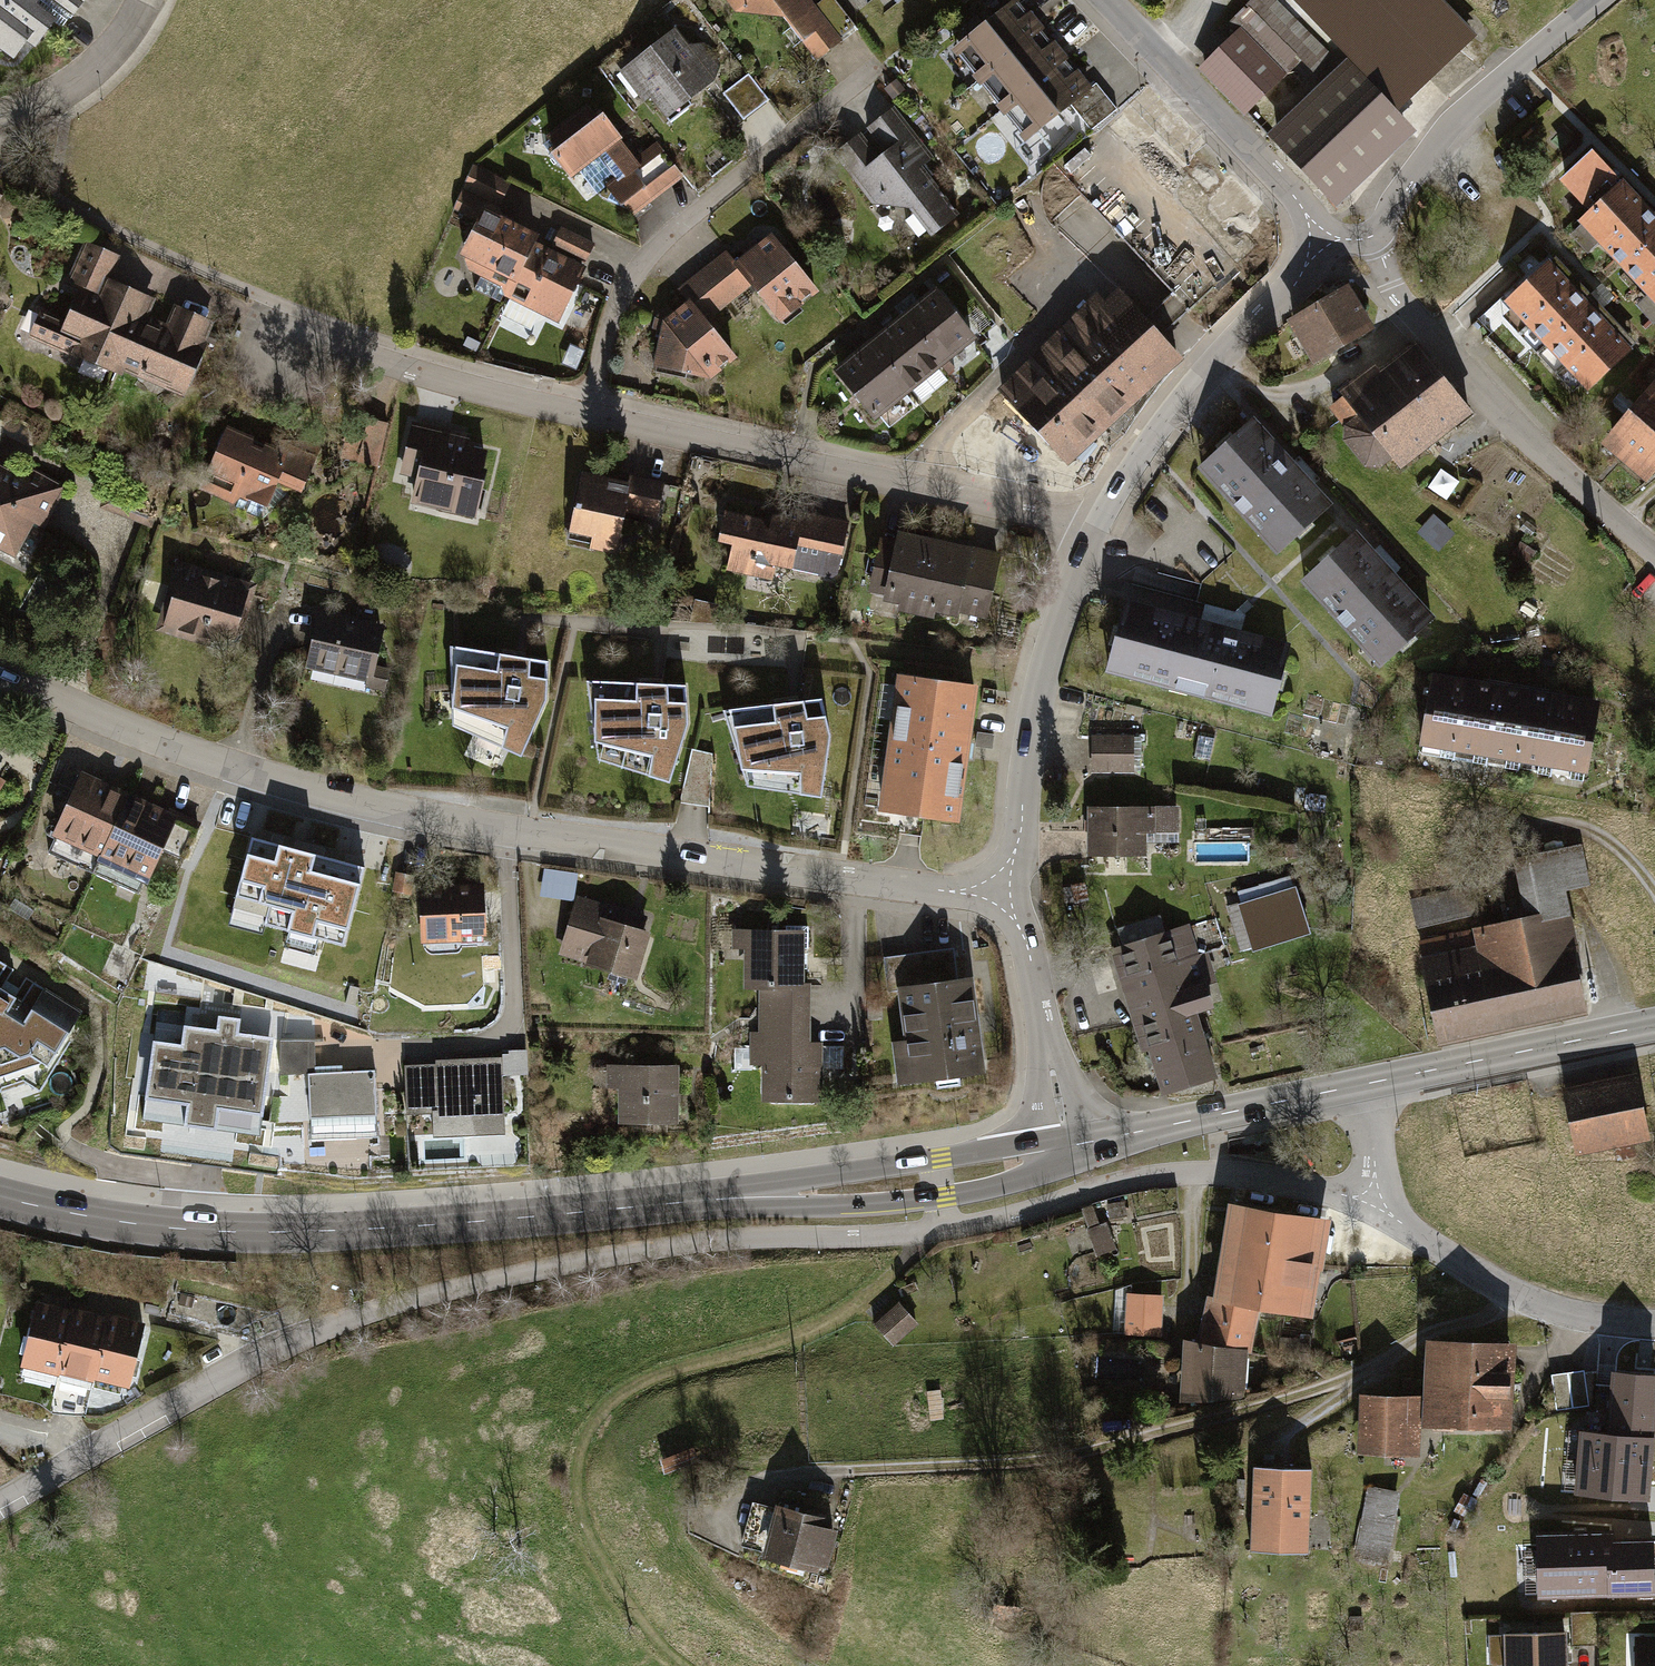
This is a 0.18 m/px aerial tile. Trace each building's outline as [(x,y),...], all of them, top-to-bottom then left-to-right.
[(86,0),(0,0),(0,55),(15,66),(51,26),(61,33),(86,0)] [(810,0),(725,0),(792,87),(846,45),(810,0)] [(900,9),(910,0),(893,0),(900,9)] [(1271,0),(1257,0),(1230,26),(1242,38),(1206,73),(1242,111),(1291,64),(1302,74),(1323,53),(1271,0)] [(1433,0),(1316,0),(1301,14),(1393,110),(1469,37),(1433,0)] [(1040,32),(1015,1),(956,49),(981,79),(1040,32)] [(724,92),(675,29),(619,73),(668,136),(724,92)] [(1040,32),(981,79),(1005,108),(1063,61),(1040,32)] [(1063,61),(1005,108),(1029,137),(1088,89),(1063,61)] [(1276,139),(1334,199),(1406,130),(1347,70),(1276,139)] [(746,118),(771,100),(753,74),(727,93),(746,118)] [(897,104),(828,157),(904,254),(973,202),(897,104)] [(641,170),(600,118),(552,156),(572,181),(579,176),(598,199),(606,192),(622,212),(646,193),(633,177),(641,170)] [(662,138),(634,153),(655,194),(684,180),(662,138)] [(512,185),(473,166),(452,211),(477,222),(459,261),(517,288),(536,246),(539,240),(495,220),(512,185)] [(1569,228),(1654,318),(1654,220),(1619,181),(1569,228)] [(536,246),(517,288),(511,298),(557,320),(592,247),(563,233),(553,255),(536,246)] [(770,233),(733,263),(757,293),(777,319),(814,289),(770,233)] [(76,287),(52,342),(104,364),(140,291),(113,280),(124,257),(79,237),(60,281),(76,287)] [(688,297),(713,328),(757,293),(733,263),(724,252),(680,286),(688,297)] [(1550,257),(1494,312),(1582,401),(1638,345),(1550,257)] [(989,394),(1058,471),(1181,363),(1112,285),(989,394)] [(937,286),(903,313),(942,361),(976,334),(937,286)] [(1293,317),(1315,355),(1368,324),(1346,286),(1293,317)] [(140,291),(104,364),(186,401),(218,326),(140,291)] [(713,328),(688,297),(663,317),(653,365),(710,372),(735,353),(713,328)] [(903,313),(869,340),(907,388),(942,361),(903,313)] [(869,340),(834,368),(873,416),(907,388),(869,340)] [(1381,372),(1432,437),(1467,411),(1416,345),(1381,372)] [(1344,391),(1399,463),(1432,437),(1381,372),(1377,366),(1344,391)] [(1647,478),(1654,470),(1654,389),(1607,443),(1647,478)] [(1193,469),(1275,561),(1338,505),(1256,413),(1193,469)] [(407,510),(478,525),(494,447),(458,440),(460,430),(406,419),(394,473),(414,477),(407,510)] [(218,486),(284,506),(299,455),(233,436),(218,486)] [(30,564),(65,489),(0,459),(0,550),(30,564)] [(583,475),(570,540),(619,550),(626,517),(657,523),(665,483),(629,475),(625,494),(604,490),(606,480),(583,475)] [(846,523),(723,498),(713,544),(729,548),(724,575),(788,587),(791,571),(835,580),(846,523)] [(877,530),(862,606),(928,620),(944,544),(877,530)] [(1301,597),(1382,684),(1441,629),(1359,542),(1301,597)] [(944,544),(928,620),(997,631),(1011,557),(944,544)] [(155,633),(236,656),(255,587),(175,564),(155,633)] [(1123,602),(1103,676),(1272,723),(1293,648),(1123,602)] [(304,676),(372,690),(386,622),(317,608),(304,676)] [(446,645),(443,724),(525,761),(548,708),(550,658),(446,645)] [(896,673),(887,747),(973,758),(982,685),(896,673)] [(1429,674),(1414,762),(1583,790),(1598,702),(1429,674)] [(692,695),(593,686),(602,775),(682,796),(700,742),(692,695)] [(844,750),(827,702),(736,718),(751,793),(833,808),(844,750)] [(1142,738),(1090,738),(1090,776),(1142,776),(1142,738)] [(973,758),(887,747),(877,818),(963,829),(973,758)] [(133,797),(77,771),(44,841),(101,867),(133,797)] [(15,788),(0,779),(0,813),(15,788)] [(133,797),(101,867),(159,891),(188,819),(133,797)] [(1179,807),(1082,810),(1084,867),(1181,863),(1179,807)] [(322,932),(347,939),(365,873),(250,841),(224,933),(264,944),(266,936),(284,941),(281,952),(314,961),(322,932)] [(1522,919),(1418,941),(1440,1045),(1586,1014),(1560,894),(1592,888),(1583,846),(1509,861),(1522,919)] [(422,888),(425,940),(485,937),(483,885),(422,888)] [(1296,886),(1227,906),(1241,953),(1310,933),(1296,886)] [(575,899),(558,956),(635,979),(652,922),(575,899)] [(1180,927),(1101,953),(1149,1102),(1229,1076),(1180,927)] [(769,982),(768,1016),(807,1016),(808,984),(799,984),(800,935),(745,934),(744,945),(755,945),(754,981),(769,982)] [(957,945),(876,959),(898,1091),(979,1078),(957,945)] [(0,960),(0,1088),(1,1087),(23,1079),(39,1089),(86,1012),(25,975),(18,987),(7,980),(14,969),(0,960)] [(215,1029),(156,1020),(141,1117),(258,1135),(273,1037),(235,1031),(237,1017),(217,1014),(215,1029)] [(807,1016),(768,1016),(766,1105),(820,1106),(821,1047),(807,1047),(807,1016)] [(313,1039),(280,1041),(282,1074),(308,1073),(311,1139),(376,1136),(373,1071),(315,1073),(313,1039)] [(435,1068),(407,1069),(409,1113),(434,1112),(435,1132),(504,1129),(501,1060),(435,1063),(435,1068)] [(688,1070),(604,1070),(603,1137),(688,1137),(688,1070)] [(1555,1090),(1570,1162),(1648,1146),(1634,1075),(1555,1090)] [(1099,1202),(1084,1205),(1089,1226),(1104,1222),(1099,1202)] [(1327,1221),(1230,1205),(1213,1301),(1255,1309),(1311,1318),(1327,1221)] [(1074,1234),(1082,1259),(1119,1247),(1111,1222),(1074,1234)] [(1246,1352),(1255,1309),(1213,1301),(1204,1342),(1246,1352)] [(919,1325),(899,1304),(886,1316),(883,1313),(872,1323),(894,1347),(919,1325)] [(36,1305),(20,1378),(62,1388),(79,1314),(36,1305)] [(1153,1307),(1135,1306),(1133,1340),(1161,1342),(1163,1317),(1152,1317),(1153,1307)] [(114,1322),(79,1314),(62,1388),(97,1396),(114,1322)] [(150,1330),(114,1322),(97,1396),(133,1404),(150,1330)] [(1246,1352),(1204,1342),(1185,1341),(1183,1405),(1243,1398),(1246,1352)] [(1361,1397),(1360,1457),(1430,1459),(1431,1430),(1509,1432),(1511,1346),(1428,1344),(1427,1399),(1361,1397)] [(1577,1494),(1652,1499),(1654,1461),(1654,1374),(1612,1371),(1608,1432),(1582,1430),(1577,1494)] [(1305,1470),(1246,1468),(1243,1554),(1302,1556),(1305,1470)] [(1402,1493),(1361,1486),(1348,1565),(1389,1572),(1402,1493)] [(771,1515),(751,1510),(740,1551),(760,1556),(758,1565),(824,1582),(839,1528),(772,1511),(771,1515)] [(1536,1530),(1537,1598),(1654,1596),(1654,1537),(1616,1537),(1616,1529),(1536,1530)] [(1510,1638),(1511,1665),(1574,1665),(1572,1634),(1510,1638)] [(1629,1665),(1654,1665),(1654,1635),(1629,1635),(1629,1665)]
